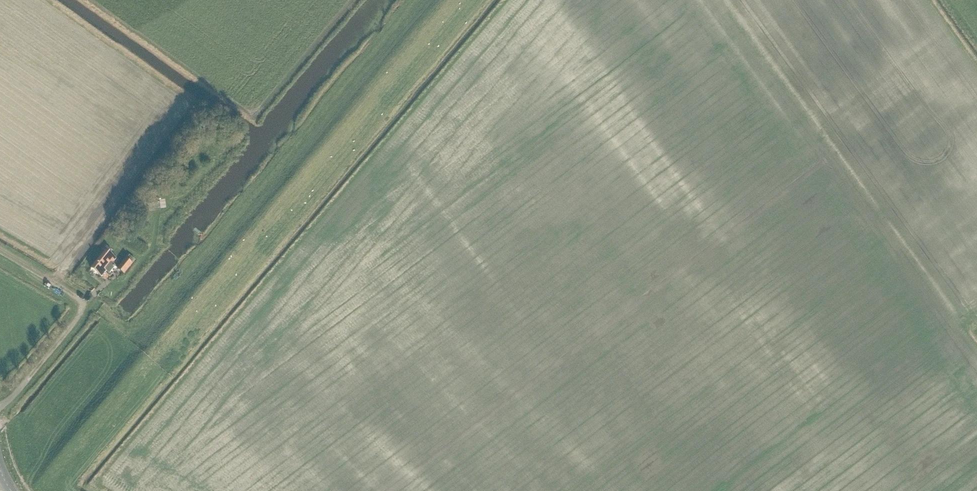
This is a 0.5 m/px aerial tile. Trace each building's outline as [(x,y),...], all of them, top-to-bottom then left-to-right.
[(105,251),(90,270),(100,278),(105,271),(109,274),(115,266),(111,264),(115,259),(105,251)] [(126,259),(117,270),(124,276),(136,260),(129,255),(126,259)]
